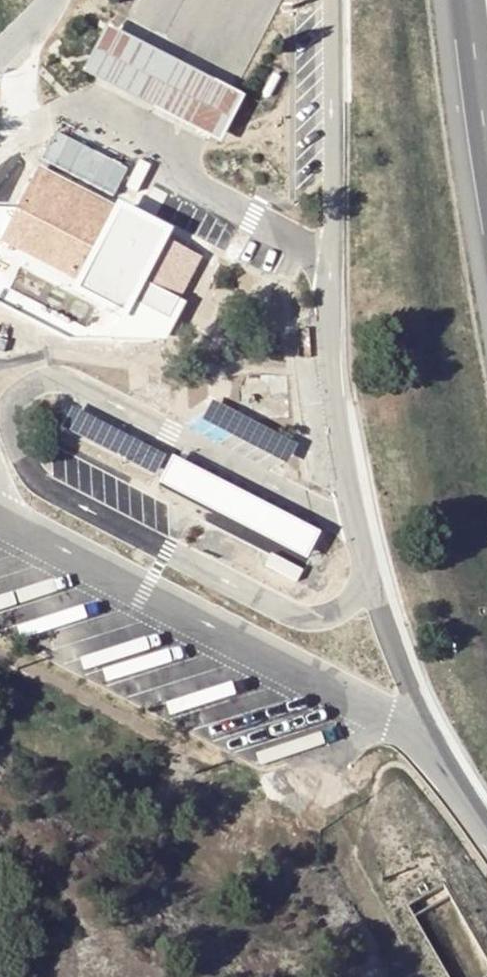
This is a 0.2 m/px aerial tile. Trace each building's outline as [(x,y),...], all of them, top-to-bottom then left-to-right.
[(248,87),(110,17),(85,65),(223,135),(248,87)] [(39,167),(0,238),(0,244),(131,314),(140,303),(175,319),(205,261),(173,242),(174,226),(39,167)]
